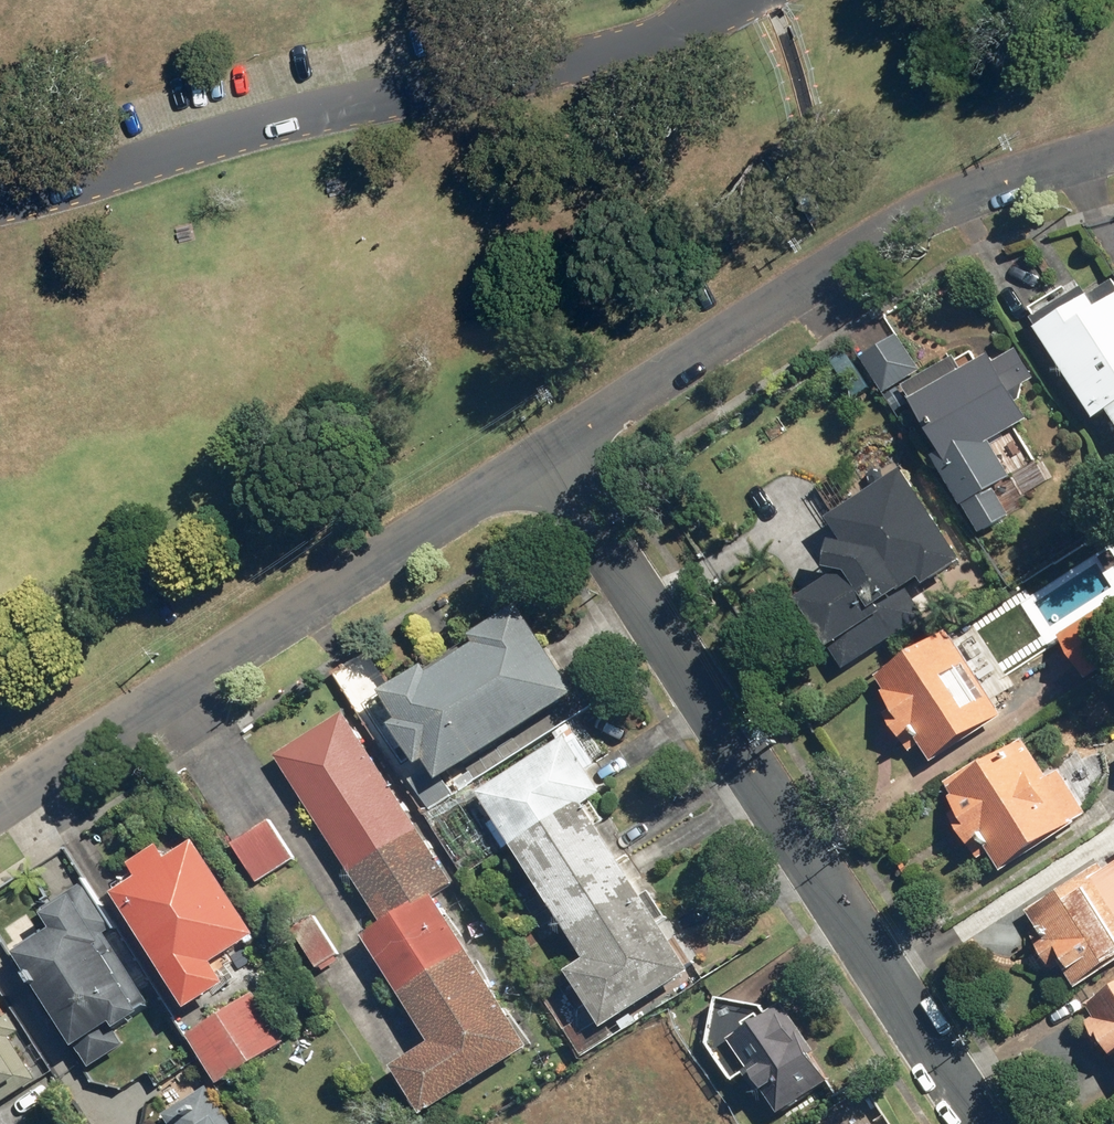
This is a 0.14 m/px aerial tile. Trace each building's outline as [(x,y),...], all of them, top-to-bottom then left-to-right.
[(1031,321),(1095,419),(1113,407),(1113,297),(1097,307),(1084,287),(1031,321)] [(899,335),(861,359),(884,396),(922,372),(899,335)] [(953,359),(904,387),(940,449),(932,453),(980,536),(1013,517),(996,488),(1012,479),(991,443),(1030,421),(1013,393),(1036,379),(1019,350),(996,364),(990,354),(961,371),(953,359)] [(830,570),(844,572),(800,601),(848,672),(929,617),(909,589),(923,579),(927,586),(964,561),(904,472),(833,519),(850,544),(834,542),(830,570)] [(429,664),(386,690),(405,719),(396,724),(422,766),(430,761),(441,779),(578,695),(522,604),(472,634),(478,643),(433,670),(429,664)] [(1062,635),(1087,677),(1113,662),(1113,618),(1108,609),(1062,635)] [(1003,715),(947,630),(873,679),(890,705),(882,710),(910,753),(921,746),(932,762),(1003,715)] [(276,756),(386,924),(365,937),(434,1042),(395,1067),(427,1116),(535,1045),(436,894),(457,880),(346,711),(276,756)] [(588,957),(568,970),(606,1028),(695,971),(587,805),(606,793),(568,735),(480,792),(588,957)] [(1047,775),(1023,739),(945,789),(958,809),(949,815),(979,860),(991,852),(1002,870),(1088,814),(1058,768),(1047,775)] [(271,819),(234,842),(260,883),(297,859),(271,819)] [(141,877),(117,892),(191,1007),(231,982),(218,961),(260,935),(198,839),(170,857),(162,845),(132,864),(141,877)] [(1028,912),(1040,930),(1030,937),(1053,972),(1062,967),(1076,988),(1113,964),(1113,885),(1101,864),(1028,912)] [(58,927),(18,953),(92,1068),(128,1045),(117,1029),(154,1006),(108,935),(118,928),(88,883),(47,909),(58,927)] [(318,914),(294,929),(319,969),(342,954),(318,914)] [(1085,1005),(1094,1018),(1086,1023),(1110,1060),(1113,1057),(1113,986),(1085,1005)] [(256,992),(190,1034),(222,1083),(288,1041),(256,992)] [(50,1077),(0,997),(0,1108),(50,1077)] [(786,1005),(733,1041),(783,1114),(836,1078),(786,1005)] [(167,1113),(174,1123),(236,1123),(211,1085),(167,1113)]
